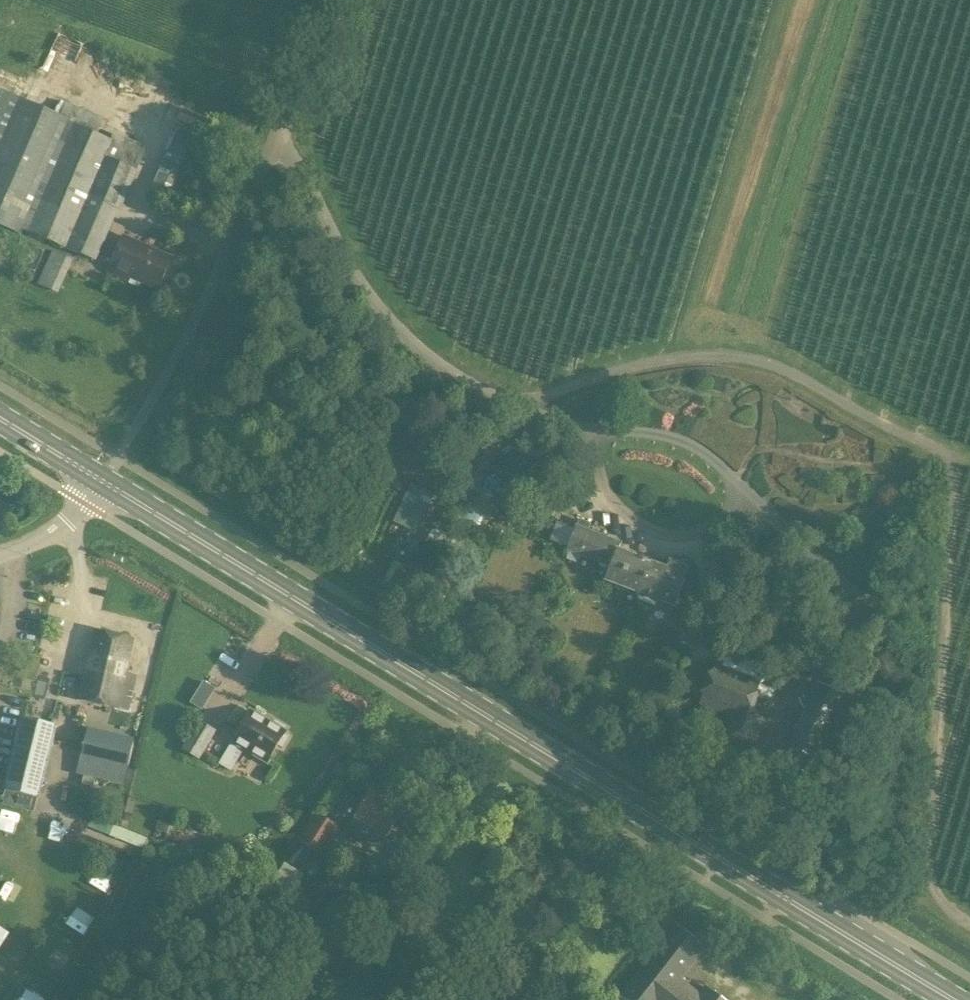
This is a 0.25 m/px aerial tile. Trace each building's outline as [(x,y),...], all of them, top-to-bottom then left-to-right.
[(136,170),(137,171),(145,151),(143,145),(114,132),(111,140),(96,134),(102,119),(63,102),(58,115),(0,89),(0,226),(21,235),(23,231),(96,261),(136,170)] [(184,205),(210,144),(177,130),(151,190),(184,205)] [(121,279),(123,274),(158,290),(172,257),(123,236),(107,273),(121,279)] [(58,294),(73,260),(51,250),(37,284),(58,294)] [(451,461),(398,441),(390,460),(444,481),(451,461)] [(524,500),(510,495),(502,516),(516,521),(524,500)] [(520,517),(532,521),(536,509),(525,504),(520,517)] [(604,581),(639,594),(650,563),(617,551),(620,543),(575,527),(567,549),(609,566),(604,581)] [(689,570),(669,562),(666,569),(650,563),(639,594),(637,599),(656,606),(658,600),(675,607),(689,570)] [(137,675),(125,671),(133,639),(95,630),(79,700),(117,709),(128,712),(137,675)] [(761,681),(713,663),(698,705),(729,717),(724,730),(757,743),(765,719),(752,714),(760,694),(757,692),(761,681)] [(843,717),(810,706),(776,797),(808,810),(843,717)] [(232,741),(219,764),(231,771),(244,749),(267,763),(285,733),(250,711),(232,741)] [(38,799),(57,725),(21,716),(3,789),(38,799)] [(198,719),(181,749),(198,760),(199,760),(206,748),(217,732),(198,719)] [(87,728),(77,775),(84,777),(82,784),(93,787),(95,779),(123,786),(129,766),(127,765),(134,739),(87,728)] [(354,818),(350,825),(361,831),(365,825),(386,837),(403,809),(370,790),(353,818),(354,818)] [(7,810),(0,827),(18,833),(24,817),(7,810)] [(339,827),(317,813),(299,842),(321,856),(339,827)] [(122,841),(126,831),(113,826),(109,837),(122,841)] [(67,925),(84,936),(95,919),(78,908),(67,925)] [(706,948),(674,924),(617,994),(624,999),(724,999),(706,986),(700,994),(681,980),(706,948)] [(20,999),(41,999),(44,994),(26,987),(20,999)]
